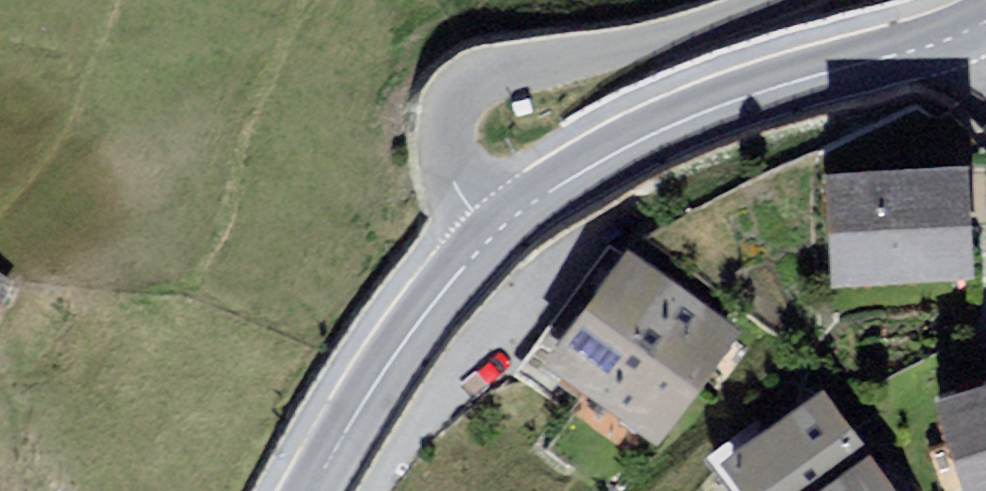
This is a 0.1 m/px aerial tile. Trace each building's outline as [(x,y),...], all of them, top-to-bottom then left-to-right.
[(966,178),(844,183),(848,290),(971,285),(966,178)] [(20,271),(0,261),(0,309),(20,271)] [(738,339),(629,266),(555,375),(663,449),(738,339)] [(953,409),(980,490),(985,490),(985,398),(953,409)] [(829,411),(731,478),(740,490),(884,490),(829,411)]
